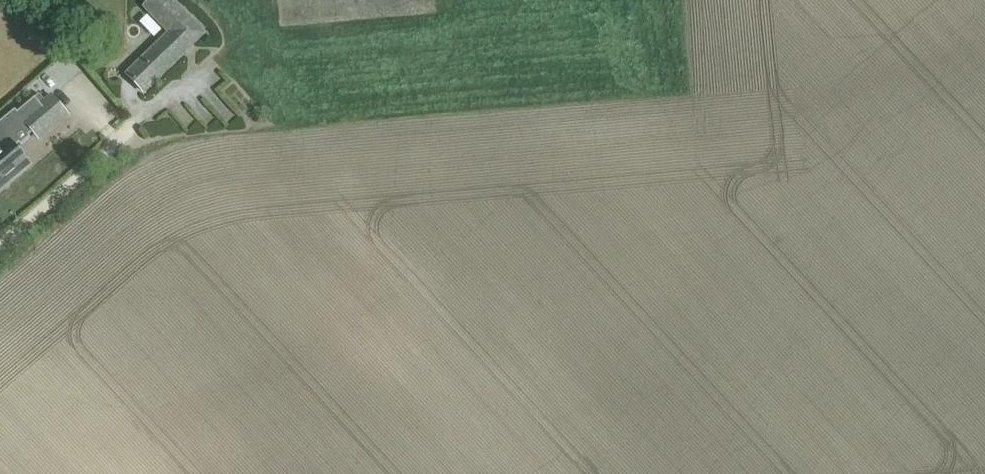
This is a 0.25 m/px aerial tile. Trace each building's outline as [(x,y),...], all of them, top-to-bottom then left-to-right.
[(126,73),(144,92),(205,33),(191,18),(174,0),(151,0),(148,2),(173,28),(170,31),(168,33),(141,59),(126,73)] [(29,164),(15,147),(19,144),(21,145),(31,137),(29,135),(32,133),(33,132),(34,131),(33,129),(24,119),(41,105),(46,101),(39,93),(35,97),(17,112),(15,109),(0,122),(0,188),(29,164)] [(41,105),(24,119),(33,129),(41,123),(48,131),(52,128),(50,125),(66,111),(52,95),(46,101),(41,105)]
